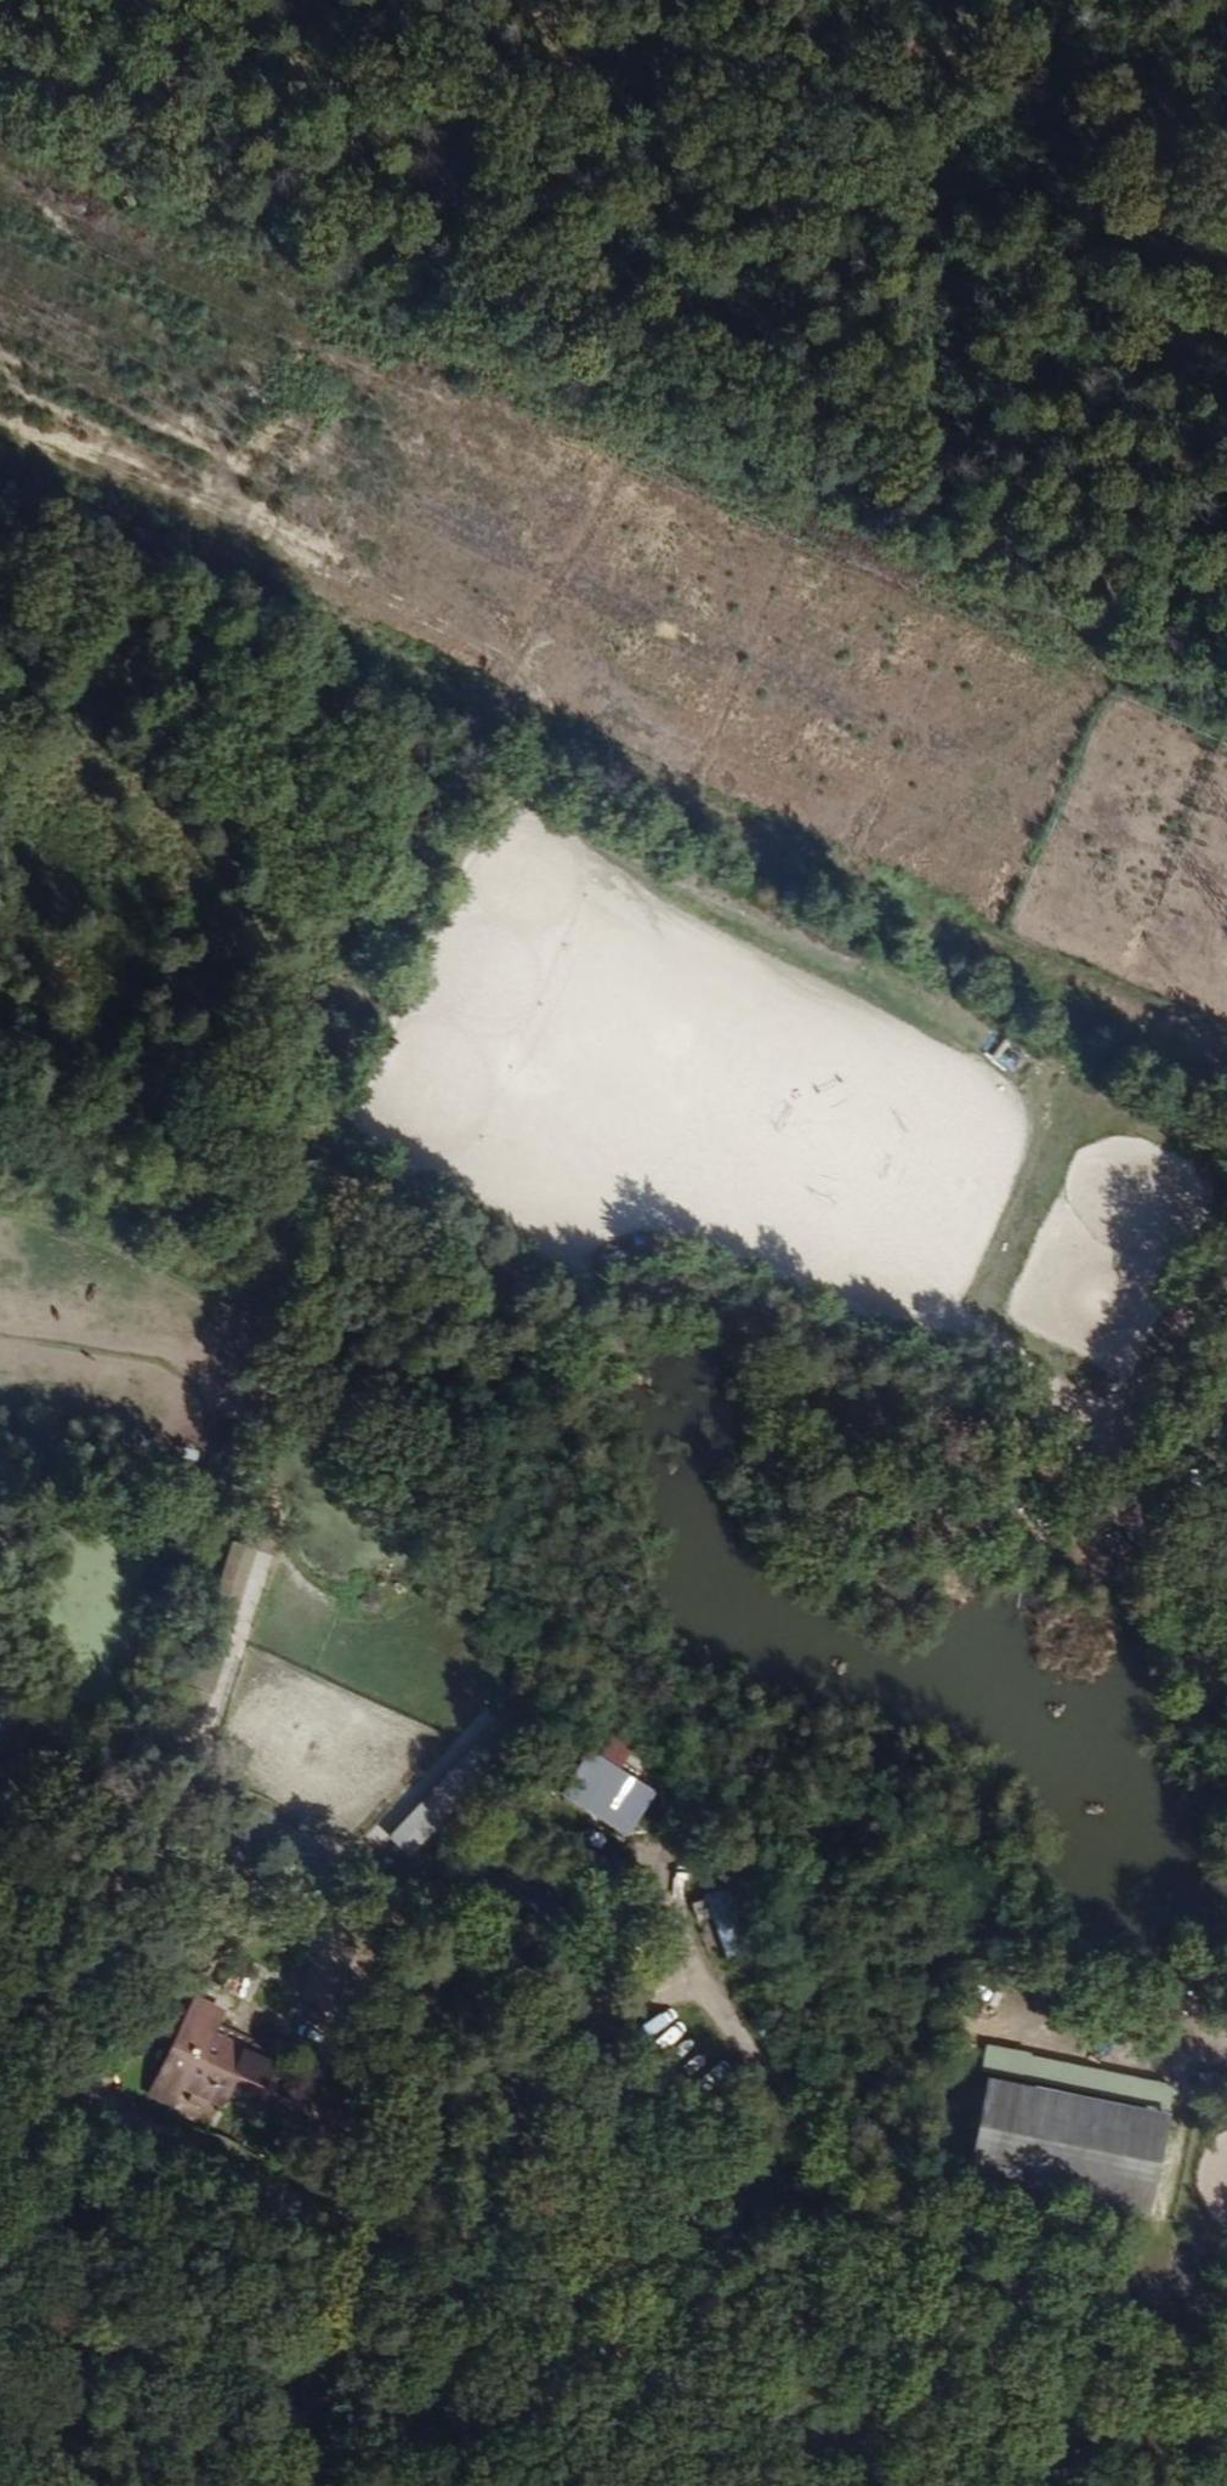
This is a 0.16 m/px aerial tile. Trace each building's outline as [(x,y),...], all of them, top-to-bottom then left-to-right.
[(628,1840),(657,1792),(586,1749),(557,1798),(628,1840)] [(716,1940),(740,1934),(728,1887),(704,1893),(716,1940)] [(250,2044),(257,2029),(221,2014),(220,2000),(189,1989),(173,2031),(234,2055),(221,2088),(161,2063),(150,2088),(174,2098),(186,2086),(226,2101),(229,2091),(265,2106),(285,2057),(250,2044)] [(221,2088),(234,2055),(173,2031),(161,2063),(221,2088)] [(1170,2129),(1178,2103),(997,2045),(988,2072),(1170,2129)] [(1139,2227),(1170,2129),(988,2072),(957,2169),(1139,2227)] [(360,2149),(372,2120),(360,2116),(357,2111),(327,2094),(325,2096),(305,2087),(296,2106),(321,2121),(314,2139),(342,2152),(346,2145),(360,2149)]
